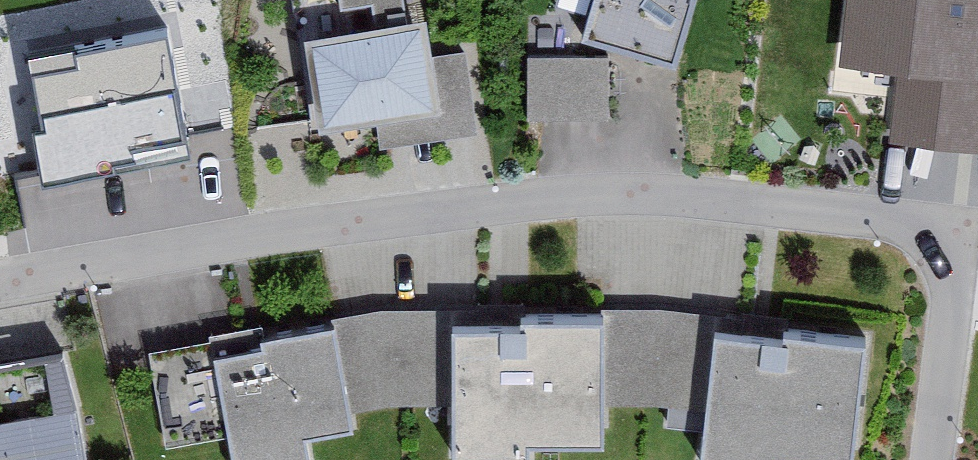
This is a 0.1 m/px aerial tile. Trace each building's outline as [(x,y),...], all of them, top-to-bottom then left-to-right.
[(428,23),(410,26),(406,0),(290,0),(300,68),(308,66),(319,139),(443,121),(428,23)] [(581,43),(674,71),(695,0),(594,0),(581,43)] [(839,68),(901,76),(893,139),(977,150),(977,0),(848,0),(839,68)] [(167,36),(30,62),(43,133),(34,134),(44,187),(190,159),(167,36)] [(610,57),(528,59),(529,124),(612,122),(610,57)] [(449,332),(451,459),(531,459),(531,458),(602,457),(601,330),(449,332)] [(716,332),(700,459),(853,459),(866,350),(716,332)] [(213,358),(233,459),(313,459),(311,445),(356,436),(336,334),(213,358)] [(64,354),(0,367),(0,459),(85,459),(64,354)]
